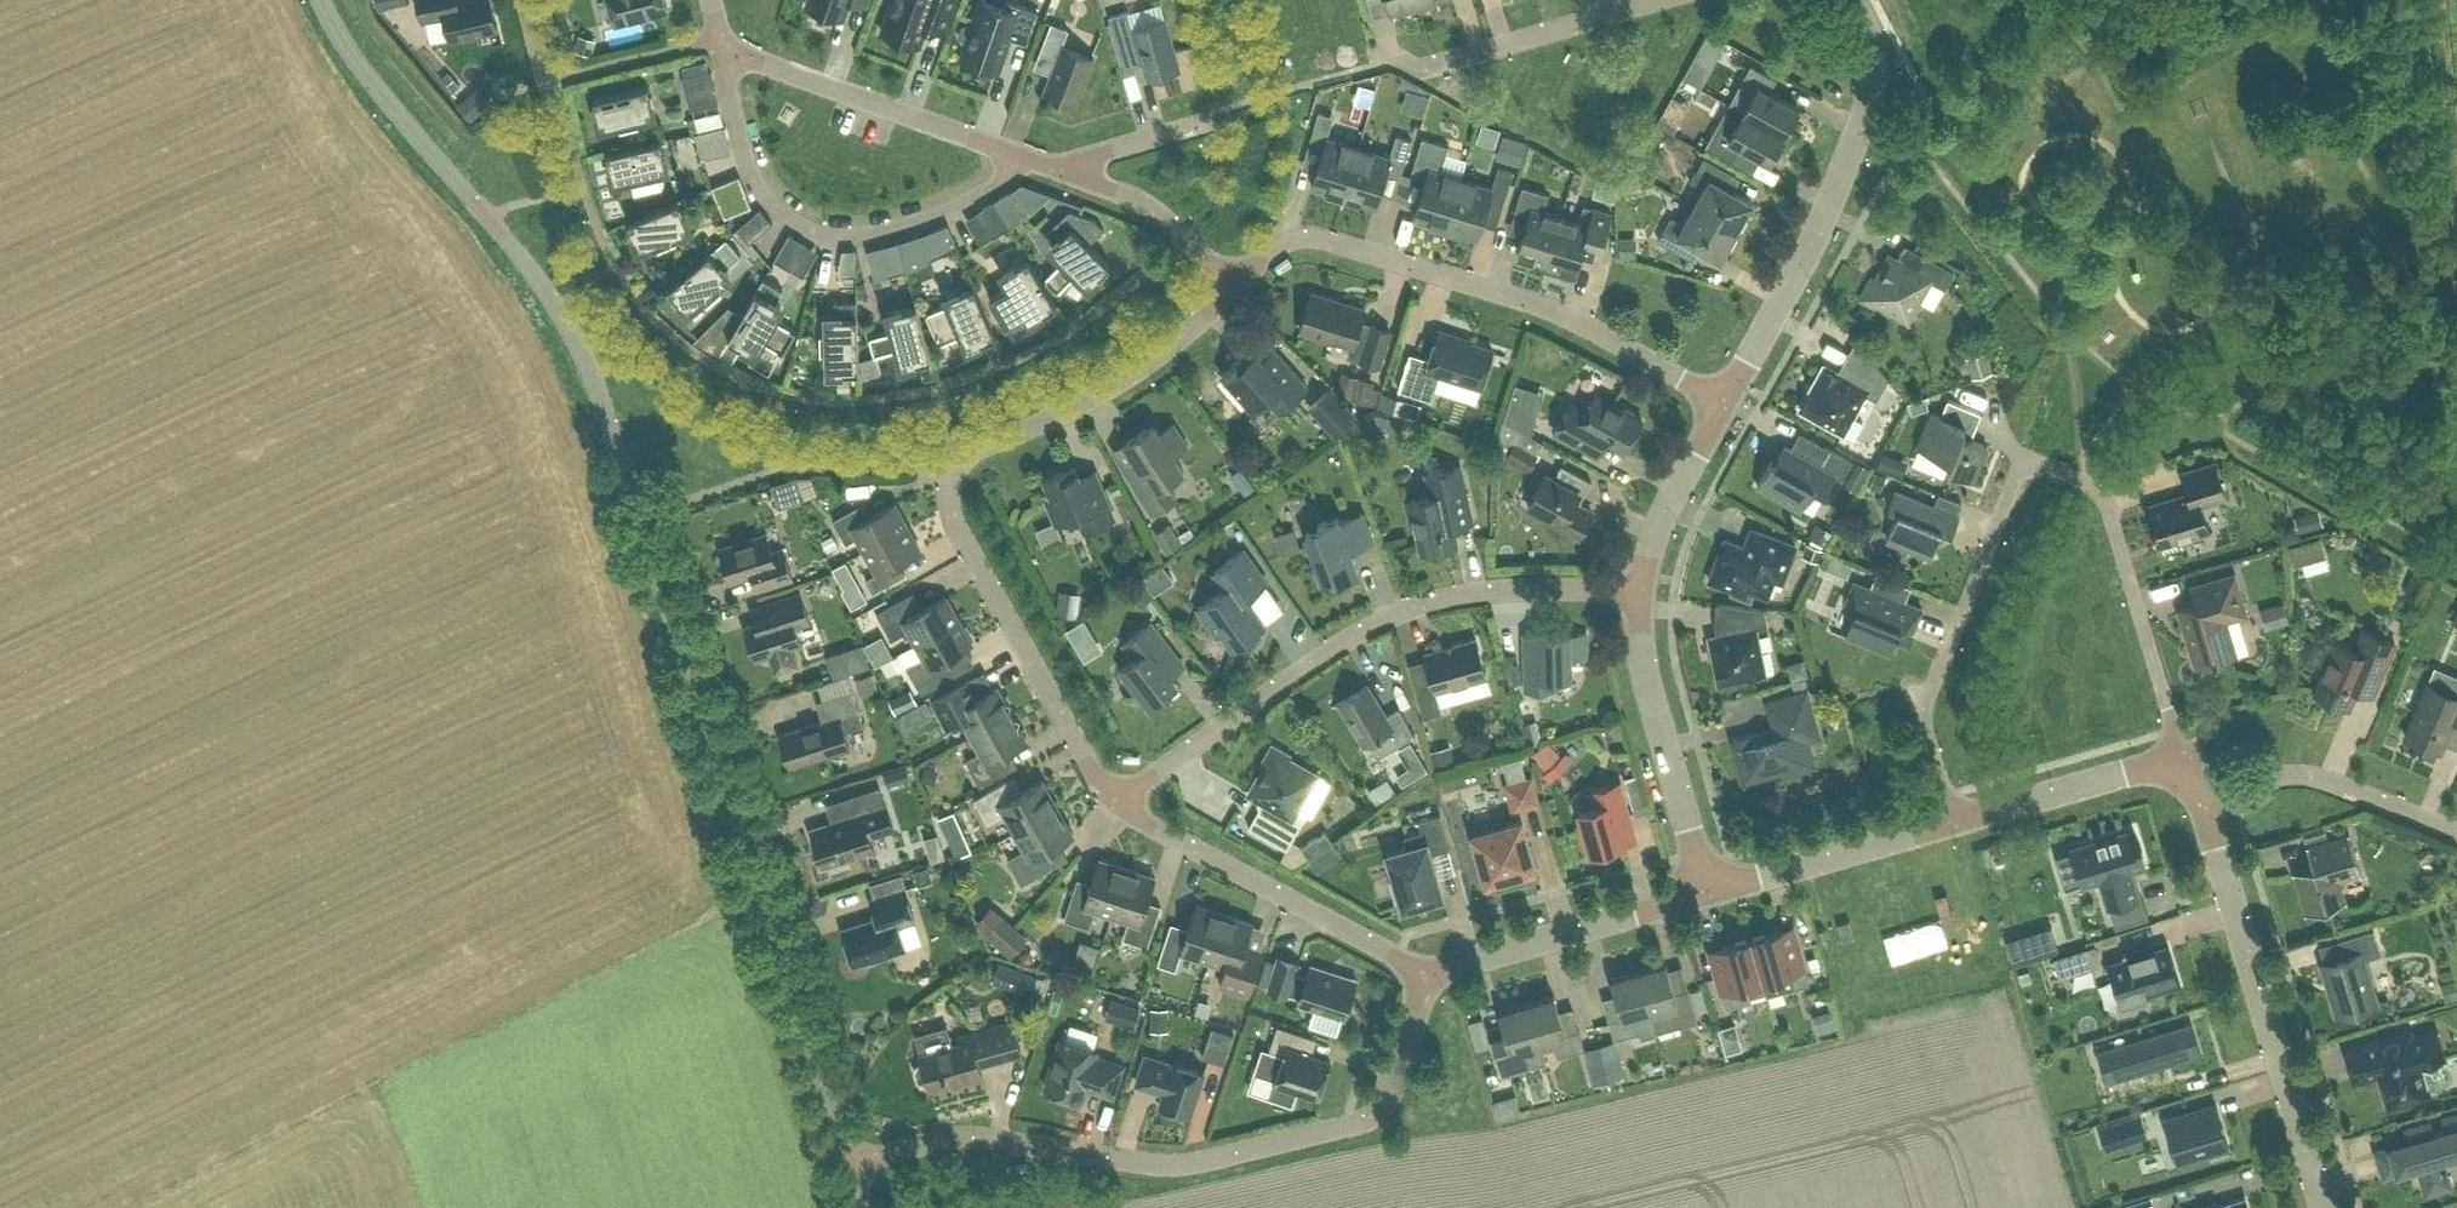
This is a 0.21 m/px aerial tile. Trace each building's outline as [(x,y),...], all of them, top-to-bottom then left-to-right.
[(386,12),(412,6),(411,0),(383,0),(386,12)] [(423,19),(445,14),(451,37),(498,26),(492,0),(418,0),(423,19)] [(615,21),(668,7),(666,0),(610,0),(615,21)] [(806,4),(843,17),(849,0),(808,0),(806,4)] [(882,31),(919,44),(927,23),(945,30),(955,0),(892,0),(882,31)] [(992,0),(981,0),(972,24),(967,23),(963,25),(959,34),(962,39),(966,40),(960,58),(998,71),(1010,36),(1027,42),(1038,10),(1010,0),(1007,0),(1005,5),(992,0)] [(1421,3),(1420,0),(1388,0),(1391,12),(1421,3)] [(1133,27),(1128,9),(1109,15),(1119,51),(1138,45),(1147,78),(1181,68),(1166,18),(1133,27)] [(1069,28),(1051,21),(1039,52),(1056,59),(1044,90),(1076,103),(1094,57),(1062,45),(1069,28)] [(709,70),(706,59),(684,65),(687,75),(683,76),(691,108),(720,100),(712,69),(709,70)] [(1752,95),(1744,110),(1784,133),(1799,107),(1769,90),(1777,77),(1751,63),(1738,87),(1752,95)] [(654,112),(647,84),(594,96),(601,125),(618,121),(620,130),(633,126),(631,118),(654,112)] [(1342,201),(1359,146),(1327,136),(1334,115),(1319,110),(1309,144),(1323,148),(1312,185),(1328,190),(1327,195),(1341,199),(1341,200),(1342,201)] [(1769,160),(1784,133),(1744,110),(1735,126),(1721,118),(1706,145),(1731,159),(1740,143),(1769,160)] [(732,150),(726,125),(696,132),(702,157),(732,150)] [(1390,155),(1359,146),(1342,201),(1343,201),(1343,200),(1358,204),(1359,200),(1376,205),(1387,168),(1401,172),(1411,138),(1397,134),(1390,155)] [(1444,232),(1461,177),(1441,171),(1449,145),(1422,137),(1411,175),(1425,179),(1414,216),(1430,221),(1429,226),(1444,230),(1443,231),(1444,232)] [(667,167),(661,138),(607,151),(614,180),(637,174),(639,183),(652,180),(650,171),(667,167)] [(1506,148),(1503,159),(1525,163),(1527,152),(1506,148)] [(1704,187),(1694,205),(1736,229),(1752,200),(1729,187),(1736,175),(1704,157),(1691,180),(1704,187)] [(1461,177),(1444,232),(1445,232),(1445,231),(1460,235),(1461,231),(1478,236),(1489,199),(1503,203),(1514,169),(1499,165),(1492,186),(1461,177)] [(752,205),(740,175),(713,187),(725,216),(752,205)] [(1547,262),(1561,215),(1543,210),(1548,192),(1523,185),(1514,214),(1528,219),(1517,253),(1547,262)] [(995,200),(1010,225),(1031,211),(1012,191),(995,200)] [(690,227),(678,199),(628,220),(639,248),(661,239),(664,247),(677,242),(673,233),(690,227)] [(992,236),(1010,225),(995,200),(978,211),(992,236)] [(1547,262),(1576,271),(1581,252),(1598,257),(1612,212),(1584,203),(1578,220),(1561,215),(1547,262)] [(1720,257),(1736,229),(1694,205),(1684,223),(1671,216),(1658,239),(1690,257),(1697,244),(1720,257)] [(773,222),(760,208),(737,228),(750,242),(773,222)] [(1094,218),(1070,211),(1063,216),(1048,231),(1057,240),(1051,245),(1063,258),(1045,276),(1055,285),(1073,268),(1089,284),(1110,264),(1088,241),(1103,227),(1094,218)] [(958,246),(949,224),(924,233),(933,256),(958,246)] [(818,251),(789,235),(775,259),(804,275),(818,251)] [(1635,255),(1635,236),(1617,237),(1618,256),(1635,255)] [(907,269),(900,241),(867,249),(874,278),(907,269)] [(856,273),(855,248),(829,250),(830,274),(856,273)] [(729,273),(710,251),(669,287),(688,309),(702,297),(707,304),(718,295),(712,289),(729,273)] [(1953,271),(1925,256),(1917,271),(1889,256),(1876,280),(1871,278),(1860,297),(1874,305),(1877,301),(1894,311),(1893,313),(1908,322),(1919,303),(1917,301),(1930,278),(1944,286),(1953,271)] [(1057,304),(1029,257),(1003,272),(1012,287),(991,299),(1001,316),(1022,304),(1031,319),(1057,304)] [(781,289),(763,278),(729,337),(754,352),(762,338),(784,351),(795,333),(773,320),(782,304),(775,300),(781,289)] [(996,334),(974,284),(947,296),(950,302),(926,312),(939,343),(963,333),(969,346),(996,334)] [(1365,308),(1312,292),(1300,328),(1352,344),(1349,355),(1360,358),(1379,364),(1390,329),(1371,323),(1370,324),(1361,321),(1365,308)] [(859,369),(857,300),(835,300),(835,315),(828,316),(829,333),(820,334),(820,347),(829,347),(830,370),(859,369)] [(931,357),(917,304),(888,312),(893,329),(870,335),(875,354),(898,347),(903,365),(931,357)] [(1457,335),(1439,329),(1430,358),(1410,352),(1399,389),(1420,395),(1421,390),(1433,394),(1440,372),(1481,385),(1493,348),(1456,337),(1457,335)] [(1888,378),(1859,342),(1841,373),(1824,363),(1799,408),(1844,432),(1844,431),(1854,436),(1862,422),(1852,417),(1866,393),(1877,399),(1888,378)] [(1307,386),(1274,349),(1263,358),(1256,350),(1246,359),(1242,354),(1221,372),(1254,409),(1267,397),(1279,410),(1307,386)] [(1992,371),(1986,350),(1966,357),(1972,377),(1992,371)] [(1375,381),(1357,376),(1351,397),(1375,404),(1380,388),(1373,386),(1375,381)] [(1356,417),(1330,387),(1309,406),(1335,435),(1356,417)] [(1408,399),(1384,391),(1379,406),(1403,414),(1408,399)] [(1643,419),(1594,392),(1585,409),(1570,401),(1554,430),(1585,447),(1593,433),(1625,450),(1643,419)] [(1981,412),(1948,398),(1941,415),(1931,411),(1917,446),(1950,460),(1946,469),(1974,480),(1988,445),(1971,438),(1981,412)] [(1511,401),(1506,417),(1529,431),(1536,409),(1511,401)] [(1519,428),(1505,420),(1498,431),(1513,440),(1519,428)] [(1123,466),(1152,511),(1176,496),(1166,480),(1184,469),(1175,455),(1189,446),(1174,421),(1159,430),(1154,422),(1127,439),(1112,448),(1123,466)] [(1880,422),(1865,443),(1873,449),(1888,427),(1880,422)] [(1526,466),(1537,455),(1523,443),(1513,454),(1526,466)] [(1815,461),(1785,444),(1775,461),(1771,459),(1757,484),(1801,509),(1814,485),(1826,491),(1835,474),(1841,477),(1851,459),(1825,444),(1815,461)] [(2225,496),(2214,462),(2182,472),(2188,493),(2147,505),(2161,553),(2185,546),(2183,538),(2209,530),(2201,503),(2225,496)] [(1592,480),(1562,463),(1554,477),(1546,473),(1528,505),(1561,522),(1560,525),(1579,535),(1592,511),(1574,501),(1579,493),(1583,495),(1592,480)] [(1079,476),(1075,465),(1044,477),(1052,496),(1047,498),(1057,522),(1077,513),(1084,530),(1114,517),(1094,469),(1079,476)] [(1472,520),(1460,466),(1427,473),(1432,494),(1407,500),(1412,523),(1416,522),(1422,549),(1426,549),(1430,551),(1439,549),(1442,545),(1456,542),(1452,524),(1472,520)] [(1884,473),(1873,468),(1868,483),(1879,487),(1884,473)] [(821,489),(812,475),(799,484),(809,497),(821,489)] [(1959,516),(1895,489),(1888,507),(1898,511),(1886,538),(1931,557),(1942,529),(1952,533),(1959,516)] [(857,536),(864,549),(907,525),(894,501),(872,513),(865,501),(833,519),(846,542),(857,536)] [(1373,540),(1363,511),(1340,520),(1338,515),(1318,523),(1319,527),(1306,532),(1323,578),(1336,573),(1338,577),(1358,570),(1350,548),(1373,540)] [(1840,519),(1828,513),(1821,525),(1815,522),(1808,535),(1825,545),(1840,519)] [(1183,540),(1170,521),(1154,532),(1167,551),(1183,540)] [(907,525),(864,549),(877,572),(865,578),(873,591),(905,573),(898,561),(920,548),(907,525)] [(1732,588),(1730,593),(1750,601),(1754,590),(1767,595),(1774,578),(1782,581),(1796,544),(1757,529),(1750,548),(1725,538),(1709,579),(1732,588)] [(772,550),(767,532),(721,547),(731,580),(760,570),(765,585),(792,576),(783,546),(772,550)] [(1267,582),(1243,548),(1214,568),(1226,586),(1198,606),(1217,632),(1222,629),(1233,645),(1247,636),(1249,640),(1263,630),(1260,626),(1264,624),(1245,597),(1267,582)] [(843,559),(838,549),(828,554),(833,564),(843,559)] [(2247,614),(2234,572),(2191,585),(2197,604),(2178,610),(2195,665),(2236,653),(2226,620),(2247,614)] [(1908,586),(1876,573),(1871,585),(1903,598),(1908,586)] [(2159,599),(2190,588),(2185,576),(2155,587),(2159,599)] [(1153,594),(1140,578),(1128,587),(1140,604),(1153,594)] [(1922,607),(1854,580),(1845,602),(1856,607),(1845,634),(1891,652),(1902,625),(1913,629),(1922,607)] [(916,642),(959,619),(946,595),(924,607),(914,591),(877,611),(892,638),(909,629),(916,642)] [(809,620),(800,592),(770,601),(775,616),(746,625),(756,656),(772,651),(778,668),(800,661),(794,644),(802,641),(796,624),(809,620)] [(1087,612),(1085,592),(1064,595),(1066,615),(1087,612)] [(2288,620),(2281,600),(2258,608),(2265,628),(2288,620)] [(1765,607),(1717,602),(1716,603),(1718,603),(1716,624),(1719,633),(1709,635),(1718,683),(1766,673),(1766,672),(1774,671),(1769,649),(1761,651),(1756,627),(1768,625),(1765,607)] [(972,642),(959,619),(916,642),(923,655),(906,665),(921,692),(959,671),(950,654),(972,642)] [(1184,664),(1150,621),(1124,642),(1136,657),(1121,668),(1152,709),(1181,686),(1171,674),(1184,664)] [(2394,641),(2363,628),(2354,649),(2337,641),(2315,691),(2348,706),(2356,686),(2372,693),(2394,641)] [(1525,632),(1526,688),(1555,687),(1555,675),(1570,675),(1570,656),(1587,656),(1586,632),(1569,633),(1569,631),(1525,632)] [(1487,675),(1476,638),(1425,652),(1432,679),(1415,684),(1424,716),(1443,711),(1437,689),(1487,675)] [(886,642),(872,652),(883,666),(896,656),(886,642)] [(865,653),(830,665),(833,675),(868,663),(865,653)] [(878,686),(873,671),(853,678),(858,693),(878,686)] [(2427,682),(2404,735),(2440,750),(2454,718),(2456,720),(2456,694),(2427,682)] [(973,733),(1011,712),(996,685),(969,700),(960,684),(933,699),(948,726),(964,717),(973,733)] [(1386,714),(1368,684),(1338,702),(1364,743),(1367,741),(1377,757),(1415,734),(1399,707),(1386,714)] [(863,724),(852,689),(817,700),(823,719),(780,733),(791,766),(850,746),(845,730),(863,724)] [(1819,734),(1806,689),(1767,701),(1775,729),(1734,740),(1745,778),(1767,771),(1767,770),(1784,765),(1785,769),(1790,771),(1809,766),(1811,761),(1805,738),(1819,734)] [(1026,738),(1011,712),(973,733),(982,749),(966,758),(980,785),(1008,769),(999,753),(1026,738)] [(1555,780),(1575,766),(1556,739),(1536,753),(1555,780)] [(1291,754),(1272,743),(1262,762),(1265,763),(1248,792),(1263,801),(1249,826),(1286,848),(1306,813),(1298,808),(1318,773),(1289,757),(1291,754)] [(940,768),(926,765),(922,779),(936,783),(940,768)] [(1541,802),(1533,774),(1504,782),(1513,810),(1541,802)] [(1005,812),(1015,830),(1058,806),(1042,778),(1014,794),(1006,779),(973,798),(987,822),(1005,812)] [(1635,838),(1619,781),(1590,789),(1595,804),(1579,809),(1583,823),(1579,824),(1585,847),(1590,846),(1591,851),(1635,838)] [(885,804),(880,786),(851,795),(857,813),(811,827),(823,865),(874,848),(870,835),(894,827),(886,803),(885,804)] [(1073,833),(1058,806),(1015,830),(1025,848),(1007,858),(1022,883),(1054,865),(1046,849),(1073,833)] [(971,849),(953,809),(937,817),(955,856),(971,849)] [(1450,847),(1440,813),(1418,819),(1422,830),(1404,835),(1407,847),(1388,852),(1396,878),(1391,880),(1396,899),(1401,897),(1404,905),(1442,894),(1430,853),(1450,847)] [(1535,867),(1521,818),(1472,832),(1486,881),(1535,867)] [(2137,843),(2133,829),(2073,847),(2084,883),(2101,878),(2115,925),(2149,915),(2143,898),(2139,899),(2130,869),(2144,865),(2140,851),(2142,850),(2140,842),(2137,843)] [(1333,841),(1325,830),(1303,844),(1310,856),(1333,841)] [(2361,873),(2349,831),(2306,844),(2312,864),(2292,870),(2305,913),(2347,900),(2342,885),(2346,878),(2361,873)] [(1095,908),(1112,914),(1127,867),(1099,858),(1091,882),(1078,878),(1065,918),(1089,926),(1095,908)] [(933,880),(928,866),(914,871),(918,885),(933,880)] [(1155,876),(1127,867),(1112,914),(1129,919),(1123,937),(1147,945),(1161,904),(1147,900),(1155,876)] [(915,919),(905,887),(871,898),(877,916),(843,927),(854,962),(906,946),(899,924),(915,919)] [(1209,959),(1224,913),(1197,903),(1189,927),(1171,922),(1158,963),(1176,969),(1182,950),(1209,959)] [(998,944),(1016,924),(1003,912),(985,933),(998,944)] [(1224,913),(1209,959),(1226,965),(1220,983),(1246,992),(1260,951),(1244,946),(1252,922),(1224,913)] [(1854,936),(1849,919),(1838,922),(1842,939),(1854,936)] [(1028,935),(1016,924),(998,944),(1011,955),(1028,935)] [(1793,926),(1751,938),(1766,992),(1768,991),(1769,994),(1809,983),(1793,926)] [(2380,952),(2373,928),(2341,938),(2345,954),(2319,962),(2335,1014),(2378,1001),(2365,957),(2380,952)] [(1751,997),(1766,992),(1751,938),(1709,950),(1725,1007),(1751,999),(1751,997)] [(2181,984),(2168,942),(2138,951),(2137,948),(2122,953),(2123,956),(2107,961),(2111,977),(2119,1003),(2129,1000),(2181,984)] [(2087,946),(2052,956),(2059,976),(2093,966),(2087,946)] [(1299,962),(1278,955),(1267,987),(1289,994),(1289,993),(1300,996),(1298,1000),(1345,1015),(1357,978),(1311,963),(1307,975),(1296,971),(1299,962)] [(1639,969),(1657,1032),(1698,1020),(1688,987),(1674,991),(1666,961),(1639,969)] [(1657,1033),(1657,1032),(1639,969),(1612,977),(1623,1016),(1609,1020),(1614,1039),(1641,1031),(1642,1037),(1657,1033)] [(1554,994),(1527,1001),(1539,1044),(1554,1039),(1559,1055),(1585,1047),(1579,1029),(1565,1033),(1554,994)] [(1524,1048),(1539,1044),(1527,1001),(1500,1009),(1505,1027),(1491,1031),(1503,1071),(1529,1064),(1524,1048)] [(1141,1014),(1128,1002),(1114,1018),(1126,1030),(1141,1014)] [(1168,1007),(1152,1007),(1151,1029),(1168,1029),(1168,1007)] [(960,1042),(920,1053),(922,1060),(919,1061),(916,1067),(919,1077),(924,1080),(928,1079),(930,1086),(960,1078),(961,1082),(984,1076),(980,1062),(1022,1051),(1013,1020),(958,1035),(960,1042)] [(2191,1020),(2096,1049),(2101,1065),(2106,1081),(2120,1077),(2201,1052),(2191,1020)] [(1308,1034),(1277,1024),(1262,1071),(1277,1076),(1270,1095),(1292,1102),(1297,1087),(1318,1094),(1330,1059),(1303,1050),(1308,1034)] [(1235,1033),(1214,1026),(1204,1054),(1225,1061),(1235,1033)] [(1739,1045),(1733,1028),(1717,1032),(1722,1050),(1739,1045)] [(2442,1057),(2434,1031),(2411,1038),(2409,1031),(2346,1050),(2355,1078),(2379,1070),(2389,1104),(2427,1092),(2425,1085),(2429,1084),(2452,1077),(2445,1056),(2442,1057)] [(1096,1049),(1062,1038),(1046,1087),(1081,1098),(1085,1085),(1112,1094),(1122,1064),(1094,1055),(1096,1049)] [(1599,1044),(1609,1079),(1626,1075),(1616,1039),(1599,1044)] [(1599,1044),(1583,1049),(1592,1084),(1609,1079),(1599,1044)] [(1173,1063),(1146,1054),(1137,1082),(1164,1091),(1160,1103),(1190,1113),(1204,1071),(1174,1061),(1173,1063)] [(2170,1139),(2176,1161),(2177,1163),(2230,1148),(2229,1146),(2223,1127),(2224,1127),(2216,1104),(2216,1102),(2163,1117),(2163,1120),(2169,1139),(2170,1139)] [(2109,1121),(2114,1140),(2151,1129),(2146,1110),(2109,1121)] [(2442,1118),(2445,1130),(2435,1134),(2431,1121),(2407,1129),(2411,1140),(2376,1151),(2383,1175),(2418,1164),(2426,1192),(2450,1185),(2442,1157),(2456,1152),(2456,1113),(2442,1118)] [(2149,1197),(2121,1206),(2122,1207),(2152,1207),(2149,1197)] [(2197,1207),(2248,1207),(2245,1198),(2216,1206),(2215,1203),(2200,1207),(2197,1207)]
